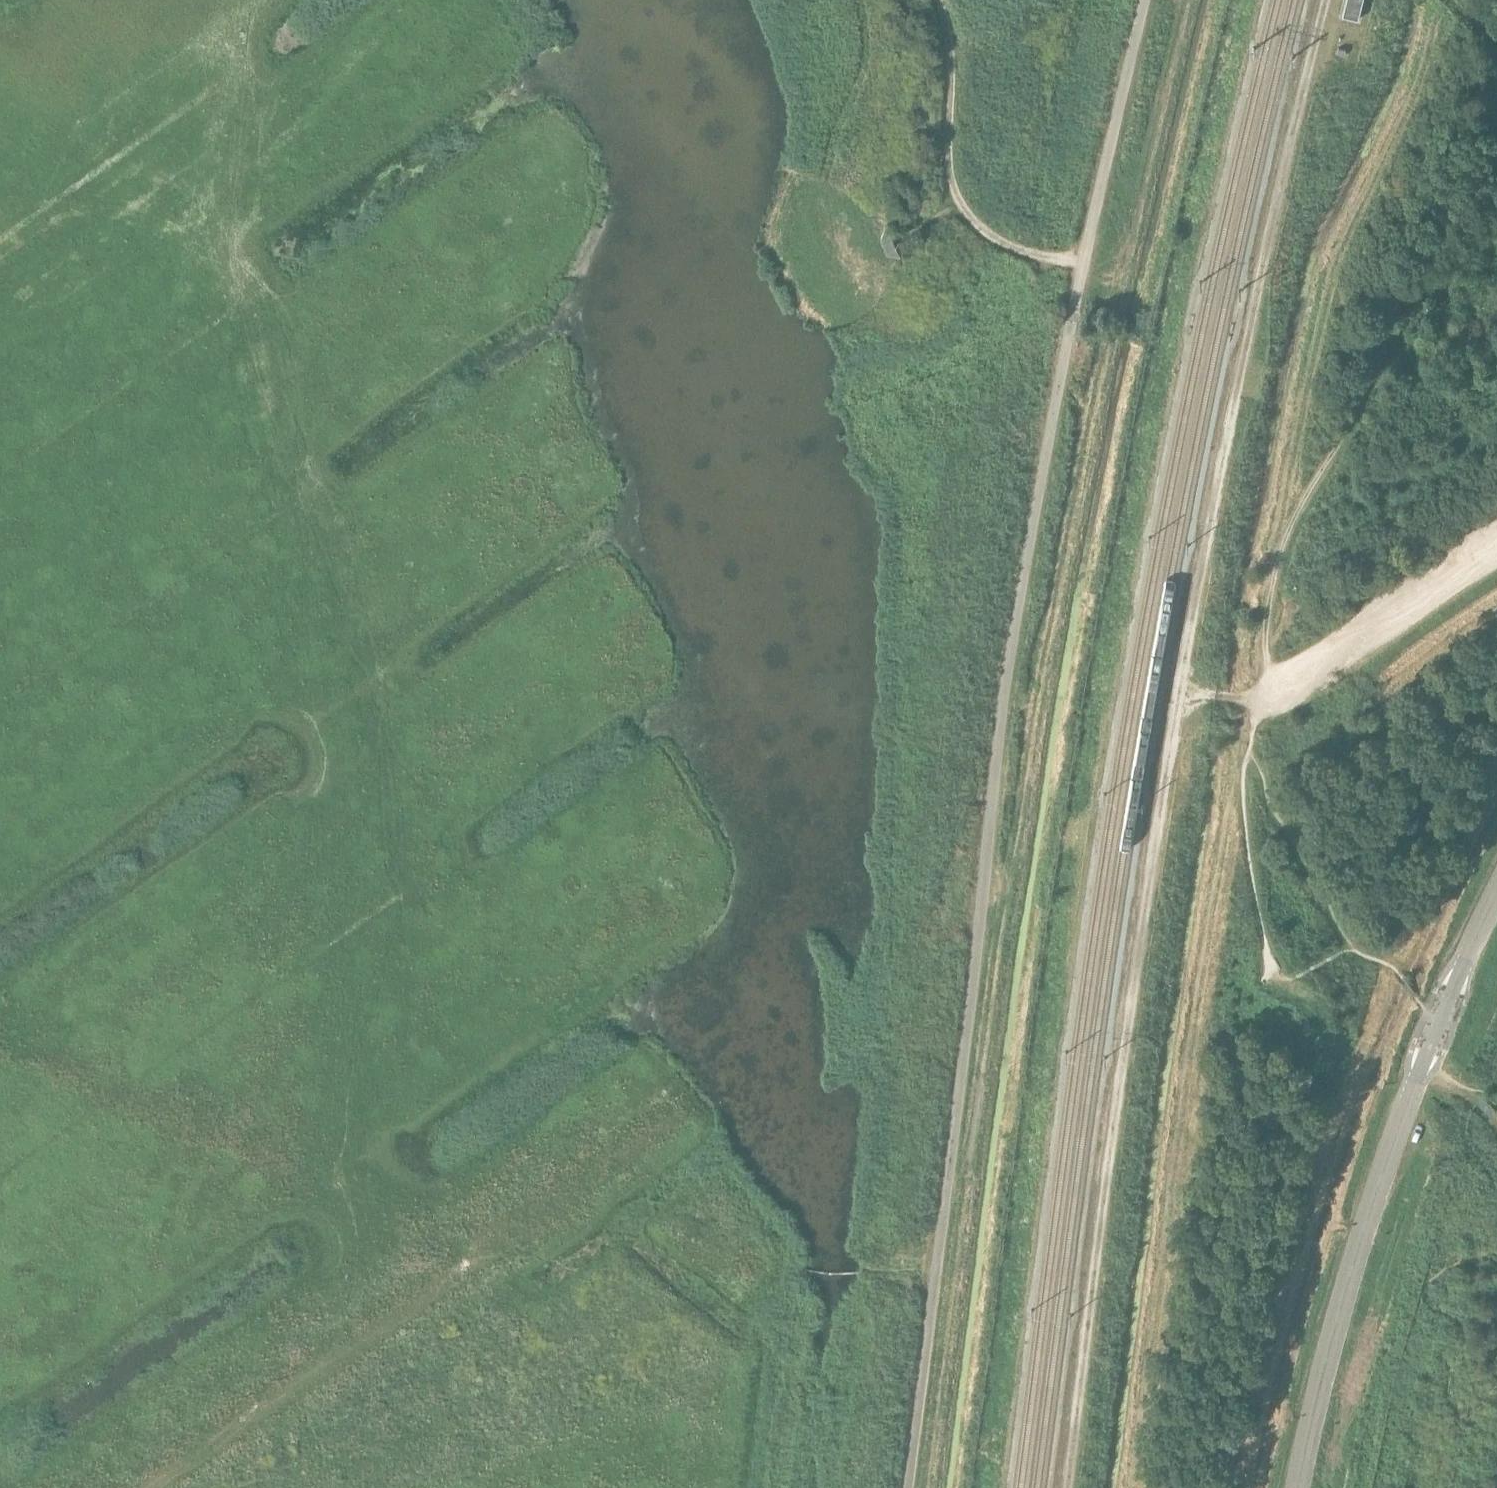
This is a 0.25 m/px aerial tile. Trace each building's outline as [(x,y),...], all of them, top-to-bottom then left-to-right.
[(1345,16),(1360,19),(1365,0),(1349,0),(1345,16)] [(887,230),(884,239),(891,253),(900,256),(887,230)]
